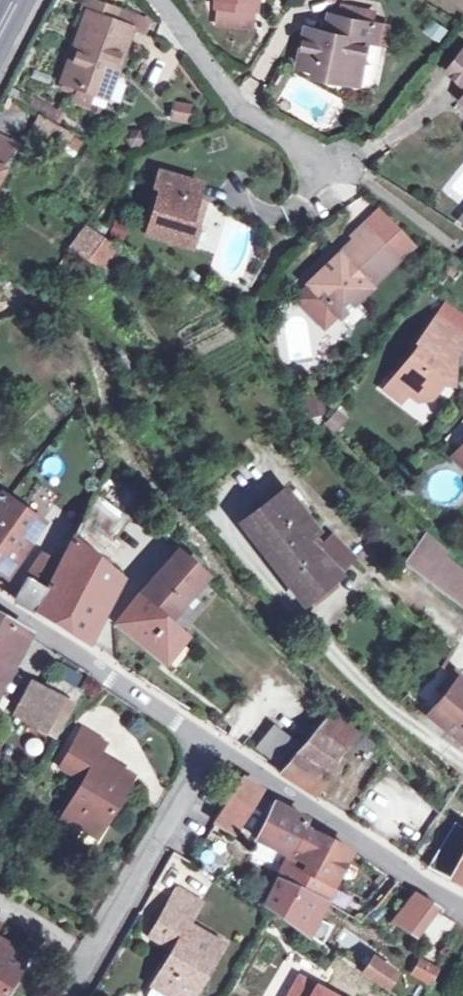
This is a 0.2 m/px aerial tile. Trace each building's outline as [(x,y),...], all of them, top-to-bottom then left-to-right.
[(214,6),(254,9),(255,0),(215,0),(214,6)] [(110,21),(95,15),(99,4),(90,1),(60,83),(96,96),(105,71),(114,75),(130,30),(110,21)] [(114,10),(99,4),(95,15),(110,21),(114,10)] [(365,42),(369,23),(329,15),(325,32),(304,28),(297,66),(314,69),(331,72),(329,80),(352,84),(356,61),(361,62),(365,42)] [(377,24),(369,23),(365,42),(373,44),(377,24)] [(454,79),(462,67),(462,46),(461,45),(442,69),(454,79)] [(454,79),(462,86),(462,67),(454,79)] [(313,76),(329,80),(331,72),(314,69),(313,76)] [(105,71),(96,96),(105,99),(114,75),(105,71)] [(174,101),(169,120),(188,125),(193,106),(174,101)] [(29,131),(59,149),(67,134),(37,117),(29,131)] [(12,146),(0,140),(0,168),(12,146)] [(187,248),(194,228),(187,226),(194,201),(199,185),(156,173),(151,188),(156,189),(143,234),(187,248)] [(194,201),(187,226),(194,228),(201,203),(194,201)] [(362,223),(350,235),(352,238),(306,284),(307,285),(336,315),(338,317),(397,259),(362,223)] [(68,247),(87,261),(103,238),(82,227),(68,247)] [(103,238),(87,261),(101,270),(119,246),(103,238)] [(138,256),(119,246),(101,270),(116,283),(138,256)] [(307,285),(294,298),(323,328),(336,315),(307,285)] [(415,345),(388,378),(405,392),(413,398),(428,400),(440,386),(447,386),(452,356),(462,343),(433,320),(414,344),(415,345)] [(398,400),(405,392),(388,378),(381,386),(398,400)] [(448,457),(462,472),(462,442),(448,457)] [(150,502),(110,457),(94,490),(131,519),(150,502)] [(22,480),(8,497),(6,501),(34,520),(48,499),(22,480)] [(34,609),(85,643),(118,579),(104,567),(118,544),(114,540),(131,519),(94,490),(44,589),(34,609)] [(238,524),(242,530),(254,545),(256,543),(266,556),(264,557),(280,579),(312,553),(303,540),(313,532),(282,491),(238,524)] [(6,575),(40,525),(34,520),(6,501),(0,497),(0,570),(6,575)] [(329,539),(312,553),(280,579),(298,602),(334,573),(348,559),(329,539)] [(462,611),(462,576),(415,544),(399,569),(462,611)] [(154,575),(140,592),(137,595),(168,622),(205,577),(196,568),(200,564),(189,555),(186,559),(177,551),(154,575)] [(24,578),(12,599),(33,611),(34,609),(44,589),(24,578)] [(164,661),(184,636),(168,622),(137,595),(116,622),(164,661)] [(25,634),(0,619),(0,680),(25,634)] [(440,664),(462,686),(462,678),(443,660),(440,664)] [(440,664),(409,697),(425,711),(462,746),(462,686),(440,664)] [(14,714),(17,716),(54,737),(80,692),(51,675),(43,687),(38,685),(23,699),(14,714)] [(294,751),(325,771),(353,728),(333,707),(294,751)] [(282,713),(272,726),(295,745),(305,733),(282,713)] [(272,726),(257,745),(279,764),(295,745),(272,726)] [(104,745),(80,731),(59,767),(77,778),(82,781),(77,790),(62,818),(95,838),(131,776),(98,756),(104,745)] [(325,771),(294,751),(278,770),(312,791),(325,771)] [(72,787),(77,790),(82,781),(77,778),(72,787)] [(232,832),(257,789),(239,778),(233,789),(214,821),(232,832)] [(256,839),(285,854),(289,855),(289,856),(302,831),(306,821),(273,805),(256,839)] [(460,826),(456,824),(454,823),(427,867),(447,877),(462,885),(462,829),(460,826)] [(52,829),(39,834),(44,846),(57,842),(52,829)] [(330,883),(347,851),(346,850),(326,841),(302,831),(289,856),(289,855),(277,879),(265,905),(305,932),(324,900),(332,885),(330,883)] [(175,891),(169,900),(193,914),(199,905),(175,891)] [(412,893),(390,922),(418,939),(436,907),(412,893)] [(169,900),(148,936),(172,950),(151,986),(153,987),(168,995),(192,995),(221,946),(218,945),(187,926),(193,914),(169,900)] [(225,933),(193,914),(187,926),(218,945),(225,933)] [(344,927),(335,941),(354,955),(364,941),(344,927)] [(25,956),(0,942),(0,995),(2,995),(25,956)] [(388,989),(401,972),(379,955),(366,973),(388,989)] [(438,971),(421,961),(413,973),(431,984),(438,971)] [(305,981),(298,977),(287,995),(333,995),(305,981)] [(153,987),(148,995),(168,995),(153,987)]
